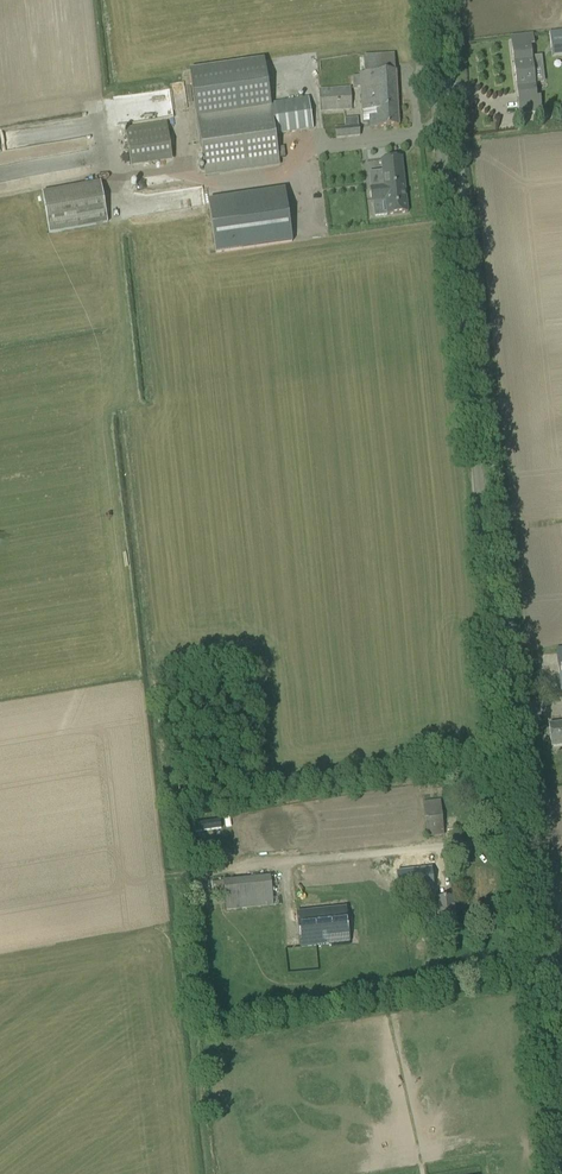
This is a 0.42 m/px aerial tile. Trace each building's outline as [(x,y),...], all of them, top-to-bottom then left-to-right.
[(549,33),(550,48),(561,47),(561,32),(549,33)] [(542,68),(532,69),(529,36),(511,38),(520,114),(537,112),(534,83),(543,82),(542,68)] [(360,76),(353,76),(354,88),(361,87),(362,109),(363,122),(369,122),(370,128),(398,127),(395,72),(394,57),(394,55),(363,56),(364,59),(364,73),(360,73),(360,76)] [(313,129),(308,99),(270,104),(264,63),(190,74),(196,118),(204,176),(279,165),(275,135),(313,129)] [(320,90),(321,111),(352,109),(351,88),(320,90)] [(125,128),(131,167),(172,161),(166,122),(125,128)] [(359,137),(358,126),(335,128),(336,139),(359,137)] [(408,213),(401,158),(381,160),(384,187),(369,188),(371,202),(385,201),(387,215),(408,213)] [(42,193),(49,233),(107,223),(100,183),(42,193)] [(202,208),(200,187),(129,194),(131,215),(202,208)] [(292,242),(285,193),(208,204),(215,253),(292,242)] [(549,724),(551,747),(561,745),(561,723),(549,724)] [(423,803),(427,837),(444,835),(440,801),(423,803)] [(434,889),(432,869),(397,873),(399,893),(434,889)] [(223,882),(226,910),(273,905),(270,877),(223,882)] [(436,910),(438,926),(457,924),(454,898),(435,900),(435,901),(424,902),(425,911),(436,910)] [(296,913),(300,948),(350,943),(346,908),(296,913)]
